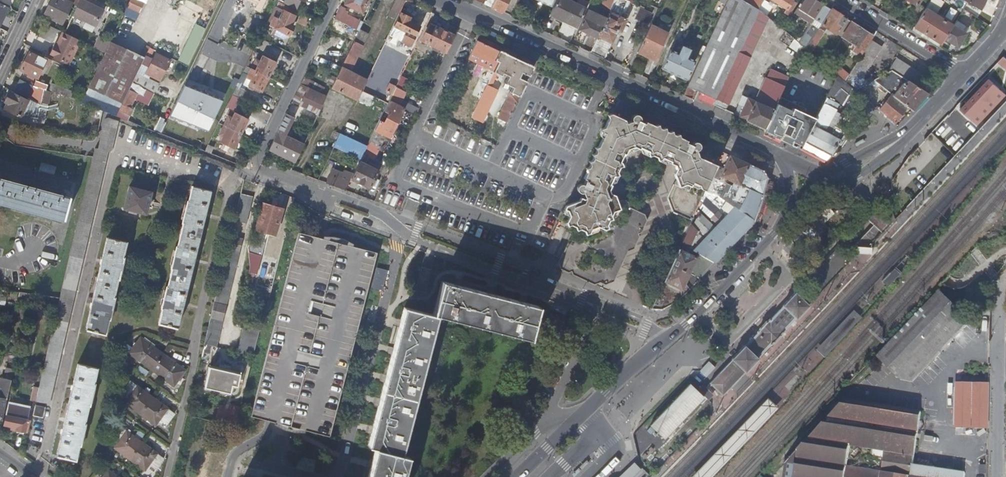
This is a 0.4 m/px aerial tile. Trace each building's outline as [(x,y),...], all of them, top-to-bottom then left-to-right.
[(81,0),(52,0),(44,16),(62,25),(73,4),(78,7),(81,0)] [(73,16),(96,26),(103,10),(82,0),(81,0),(78,7),(73,16)] [(127,8),(139,14),(145,0),(131,0),(127,8)] [(256,0),(246,0),(264,9),(266,4),(256,0)] [(344,5),(361,13),(368,0),(346,0),(344,5)] [(503,13),(509,0),(474,0),(503,13)] [(550,15),(563,21),(577,28),(586,9),(572,3),(566,0),(557,0),(550,15)] [(739,0),(729,0),(709,41),(737,55),(758,11),(739,0)] [(758,10),(764,0),(742,0),(758,10)] [(786,9),(792,1),(791,0),(772,0),(786,9)] [(813,20),(822,5),(813,0),(805,0),(799,10),(813,20)] [(927,6),(933,10),(939,0),(931,0),(927,6)] [(965,5),(956,0),(948,0),(946,3),(961,12),(965,5)] [(967,4),(980,12),(985,0),(961,0),(967,4)] [(286,12),(289,7),(279,2),(275,9),(284,13),(280,20),(275,17),(271,26),(276,28),(275,31),(280,34),(282,32),(289,36),(294,26),(291,25),(295,17),(286,12)] [(822,5),(813,20),(822,25),(830,11),(822,5)] [(794,14),(810,24),(813,20),(799,10),(797,9),(794,14)] [(830,11),(822,25),(836,34),(837,34),(842,38),(851,23),(846,19),(831,10),(830,11)] [(913,27),(941,45),(944,40),(953,27),(925,10),(913,27)] [(400,13),(394,26),(401,30),(399,33),(404,36),(401,41),(410,46),(419,27),(408,21),(410,18),(400,13)] [(626,21),(609,13),(607,18),(603,27),(598,37),(611,43),(617,30),(620,32),(626,21)] [(587,34),(597,39),(598,37),(603,27),(584,19),(573,40),(582,44),(587,34)] [(810,24),(799,42),(803,46),(807,49),(819,29),(822,25),(813,20),(810,24)] [(851,23),(842,38),(855,46),(852,51),(850,49),(847,53),(854,58),(856,54),(860,56),(861,57),(863,53),(871,41),(873,37),(851,23)] [(58,30),(45,24),(39,36),(52,43),(58,30)] [(446,53),(454,36),(429,24),(421,41),(432,46),(431,49),(436,51),(437,49),(446,53)] [(965,35),(953,27),(944,40),(957,48),(965,35)] [(337,76),(331,88),(357,101),(361,91),(367,81),(349,72),(368,34),(359,29),(337,76)] [(819,29),(807,49),(812,53),(825,32),(819,29)] [(58,44),(55,44),(50,56),(70,65),(81,41),(63,33),(58,44)] [(94,47),(103,51),(109,39),(99,35),(94,47)] [(644,38),(637,53),(654,61),(661,46),(644,38)] [(122,39),(119,45),(125,47),(127,42),(122,39)] [(495,60),(499,51),(476,41),(468,59),(494,71),(498,62),(495,60)] [(737,55),(709,41),(683,96),(690,99),(695,90),(716,100),(737,55)] [(881,47),(871,41),(863,53),(874,60),(881,47)] [(90,88),(96,91),(122,103),(144,58),(112,43),(90,88)] [(591,54),(605,60),(609,52),(594,45),(591,54)] [(670,50),(661,69),(686,81),(695,62),(687,58),(690,51),(684,48),(681,55),(670,50)] [(172,59),(174,54),(162,49),(160,53),(172,59)] [(515,106),(533,68),(499,51),(495,60),(498,62),(494,71),(492,76),(494,77),(496,73),(501,76),(502,74),(508,76),(503,88),(506,90),(508,86),(512,88),(505,102),(515,106)] [(45,64),(49,66),(52,61),(47,58),(46,61),(30,52),(20,70),(29,74),(28,77),(33,79),(34,77),(37,78),(45,64)] [(863,53),(861,57),(849,76),(845,82),(856,91),(866,85),(862,78),(874,60),(863,53)] [(146,56),(140,69),(145,71),(145,72),(147,73),(146,74),(160,81),(170,61),(156,54),(153,60),(146,56)] [(172,59),(187,66),(189,61),(174,54),(172,59)] [(749,60),(737,55),(716,100),(713,105),(725,111),(749,60)] [(1004,56),(998,64),(1005,70),(1005,58),(1004,56)] [(257,60),(252,69),(269,78),(276,64),(264,58),(262,62),(257,60)] [(829,58),(825,64),(830,69),(835,64),(829,58)] [(908,82),(919,89),(926,79),(896,59),(889,70),(892,71),(902,78),(908,82)] [(835,64),(830,69),(837,75),(841,70),(835,64)] [(892,71),(889,70),(886,68),(880,77),(892,71)] [(269,78),(252,69),(248,79),(252,81),(250,86),(262,92),(269,78)] [(837,75),(838,76),(845,82),(849,76),(848,76),(841,70),(837,75)] [(902,78),(892,71),(880,77),(880,78),(896,88),(902,78)] [(133,85),(154,94),(159,84),(138,74),(133,85)] [(307,88),(312,90),(316,82),(304,77),(300,84),(307,88)] [(478,104),(488,109),(496,90),(491,88),(494,80),(490,78),(478,104)] [(781,95),(784,88),(766,80),(756,102),(774,110),(781,95)] [(989,80),(975,95),(985,104),(989,99),(992,102),(996,98),(993,95),(999,89),(989,80)] [(906,106),(912,111),(927,94),(919,89),(908,82),(903,87),(902,86),(893,95),(891,93),(890,94),(906,106)] [(293,100),(300,104),(307,88),(300,84),(293,100)] [(41,105),(44,90),(39,88),(39,87),(34,85),(28,99),(41,105)] [(224,101),(184,85),(169,116),(209,133),(224,101)] [(82,103),(103,111),(107,113),(110,106),(93,99),(96,91),(90,88),(90,87),(86,96),(82,103)] [(249,92),(238,87),(234,95),(245,101),(249,92)] [(396,87),(389,101),(397,106),(404,91),(396,87)] [(300,104),(319,114),(327,97),(312,90),(307,88),(300,104)] [(75,100),(82,103),(86,96),(66,89),(64,96),(75,100)] [(118,118),(129,122),(135,109),(132,108),(138,94),(130,90),(120,110),(117,117),(118,118)] [(38,119),(41,105),(28,99),(27,101),(10,92),(9,94),(8,94),(5,99),(5,100),(6,101),(5,102),(7,103),(4,109),(20,116),(20,115),(38,119)] [(878,110),(893,123),(906,106),(890,94),(878,110)] [(245,101),(234,95),(230,103),(241,109),(245,101)] [(807,107),(781,95),(774,110),(765,129),(764,132),(773,136),(772,137),(782,142),(784,138),(801,146),(816,117),(805,112),(807,107)] [(985,104),(975,95),(961,109),(971,119),(977,112),(980,115),(984,111),(981,108),(985,104)] [(774,110),(756,102),(743,96),(734,115),(765,129),(774,110)] [(801,146),(800,150),(827,162),(840,142),(829,136),(826,134),(828,131),(826,130),(829,124),(836,110),(832,108),(835,103),(826,99),(816,117),(801,146)] [(380,120),(366,148),(362,156),(374,161),(386,137),(389,138),(396,123),(403,109),(397,106),(389,101),(388,104),(384,112),(388,114),(386,118),(384,122),(380,120)] [(407,102),(403,109),(416,115),(419,108),(407,102)] [(511,113),(515,106),(505,102),(502,109),(511,113)] [(299,106),(318,115),(319,114),(300,104),(299,106)] [(478,104),(474,113),(484,118),(488,109),(478,104)] [(459,105),(457,113),(465,115),(467,108),(459,105)] [(107,113),(117,117),(120,110),(110,106),(107,113)] [(498,118),(507,123),(511,113),(502,109),(498,118)] [(228,120),(225,126),(242,135),(249,120),(231,111),(227,119),(228,120)] [(584,192),(604,184),(611,182),(626,150),(632,148),(634,144),(626,124),(625,121),(612,113),(608,114),(610,118),(606,126),(602,128),(603,131),(606,133),(599,146),(596,147),(597,151),(596,153),(593,154),(594,157),(593,159),(590,161),(591,164),(590,166),(587,167),(588,171),(584,178),(586,179),(584,184),(582,183),(581,184),(580,184),(579,185),(578,186),(578,187),(578,188),(578,190),(579,191),(579,192),(581,192),(582,192),(583,192),(584,192)] [(280,126),(284,128),(285,129),(290,119),(285,116),(280,126)] [(668,161),(696,152),(697,151),(698,150),(698,148),(698,147),(698,146),(697,145),(696,145),(694,144),(693,144),(692,144),(691,145),(690,146),(685,143),(686,142),(645,122),(644,124),(639,122),(639,121),(639,120),(639,118),(638,117),(637,117),(636,116),(635,116),(633,117),(632,117),(631,118),(631,119),(631,121),(632,122),(639,142),(641,149),(656,156),(668,161)] [(110,152),(117,122),(108,118),(105,119),(99,149),(95,148),(77,224),(78,224),(74,242),(73,242),(60,299),(38,396),(37,403),(49,405),(69,323),(91,226),(89,225),(106,152),(110,152)] [(152,131),(160,134),(165,123),(158,119),(152,131)] [(639,142),(632,122),(626,124),(634,144),(639,142)] [(242,135),(225,126),(220,136),(225,138),(223,143),(235,149),(242,135)] [(269,150),(295,162),(305,141),(302,140),(301,143),(281,134),(277,132),(269,150)] [(829,136),(840,142),(842,139),(836,135),(835,136),(831,134),(829,136)] [(366,148),(340,135),(334,149),(359,161),(362,156),(366,148)] [(677,166),(698,158),(696,152),(668,161),(677,166)] [(762,171),(729,156),(720,176),(721,177),(720,181),(711,177),(704,192),(712,196),(729,206),(733,209),(753,222),(762,197),(766,178),(762,171)] [(711,177),(717,164),(715,163),(713,165),(698,158),(677,166),(673,175),(675,181),(667,199),(672,213),(692,221),(704,192),(711,177)] [(367,167),(359,163),(350,180),(369,189),(379,169),(368,164),(367,167)] [(332,169),(326,184),(345,191),(350,180),(352,174),(344,170),(342,173),(332,169)] [(64,219),(63,220),(64,220),(71,197),(70,197),(69,198),(46,192),(10,182),(0,179),(0,202),(64,219)] [(584,192),(586,198),(606,191),(604,184),(584,192)] [(129,186),(124,209),(146,214),(152,192),(129,186)] [(158,324),(177,328),(210,191),(191,187),(187,201),(186,201),(181,223),(182,223),(176,247),(175,247),(170,269),(171,269),(167,287),(166,287),(161,308),(162,309),(158,324)] [(586,198),(566,205),(559,219),(576,227),(559,263),(605,284),(614,280),(645,215),(618,203),(616,195),(606,191),(586,198)] [(253,199),(240,196),(234,222),(247,225),(253,199)] [(699,208),(711,218),(720,207),(708,197),(699,208)] [(826,204),(825,203),(812,212),(811,213),(803,222),(796,229),(787,238),(784,251),(789,256),(790,256),(796,250),(800,246),(809,254),(819,244),(822,240),(815,233),(824,224),(834,214),(831,211),(826,204)] [(858,203),(826,204),(831,211),(858,210),(858,203)] [(264,204),(257,230),(275,236),(283,210),(264,204)] [(753,222),(733,209),(726,215),(724,213),(720,217),(716,213),(710,220),(716,226),(714,229),(699,215),(698,216),(693,226),(702,235),(700,237),(703,240),(693,251),(707,258),(715,263),(753,222)] [(352,247),(323,239),(298,233),(251,417),(270,422),(330,437),(377,253),(352,247)] [(323,237),(323,239),(352,247),(353,245),(345,240),(335,238),(323,237)] [(86,330),(105,334),(108,319),(109,319),(113,303),(112,302),(118,279),(123,258),(122,257),(126,242),(107,238),(86,330)] [(242,241),(230,238),(204,346),(216,349),(242,241)] [(266,243),(251,239),(248,248),(249,253),(262,257),(266,243)] [(696,259),(678,250),(671,266),(689,274),(696,259)] [(707,271),(715,263),(707,258),(701,265),(707,271)] [(689,274),(671,266),(664,282),(672,286),(663,303),(667,308),(675,304),(685,295),(699,279),(689,274)] [(372,287),(383,288),(385,269),(375,268),(372,287)] [(422,269),(417,290),(427,292),(432,272),(422,269)] [(409,458),(401,456),(438,317),(531,340),(539,307),(442,282),(434,315),(405,308),(368,447),(376,449),(368,476),(404,476),(409,458)] [(709,384),(710,384),(722,396),(745,372),(762,354),(764,352),(771,345),(772,344),(774,343),(775,343),(778,340),(781,337),(781,336),(783,333),(784,332),(809,306),(794,292),(781,306),(782,307),(771,319),(770,319),(769,318),(766,321),(766,320),(762,325),(757,329),(758,329),(755,332),(757,333),(749,342),(744,347),(743,345),(730,359),(731,361),(724,368),(719,373),(709,384)] [(970,322),(939,292),(876,358),(900,381),(913,383),(970,322)] [(660,304),(655,302),(651,309),(663,310),(664,310),(660,304)] [(814,311),(809,306),(784,332),(783,333),(781,336),(781,337),(778,340),(775,343),(774,343),(772,344),(771,345),(764,352),(762,354),(745,372),(751,377),(814,311)] [(815,348),(823,357),(861,316),(853,309),(815,348)] [(260,331),(245,327),(238,353),(253,357),(260,331)] [(141,339),(130,353),(174,386),(185,371),(141,339)] [(78,364),(57,456),(76,460),(79,445),(80,446),(85,424),(84,423),(88,405),(90,405),(94,384),(93,384),(97,368),(78,364)] [(207,377),(202,397),(227,404),(228,398),(232,383),(207,377)] [(130,382),(123,392),(130,397),(126,403),(155,425),(160,419),(167,425),(175,415),(130,382)] [(232,383),(228,398),(233,399),(237,384),(232,383)] [(662,439),(703,397),(700,395),(688,383),(647,425),(662,439)] [(988,429),(989,383),(957,383),(956,428),(988,429)] [(702,386),(698,391),(701,394),(707,400),(711,395),(705,389),(702,386)] [(766,476),(964,476),(966,464),(914,456),(922,403),(848,392),(766,476)] [(777,407),(766,397),(688,476),(689,476),(710,476),(777,407)] [(239,408),(221,402),(216,415),(235,421),(239,408)] [(45,408),(36,405),(33,416),(43,418),(45,408)] [(29,416),(20,414),(19,419),(7,416),(5,425),(12,426),(11,430),(17,431),(17,433),(24,435),(25,433),(29,416)] [(120,427),(113,437),(120,442),(116,448),(145,470),(149,464),(157,469),(164,459),(120,427)] [(619,476),(638,476),(643,471),(639,467),(634,462),(619,476)]
